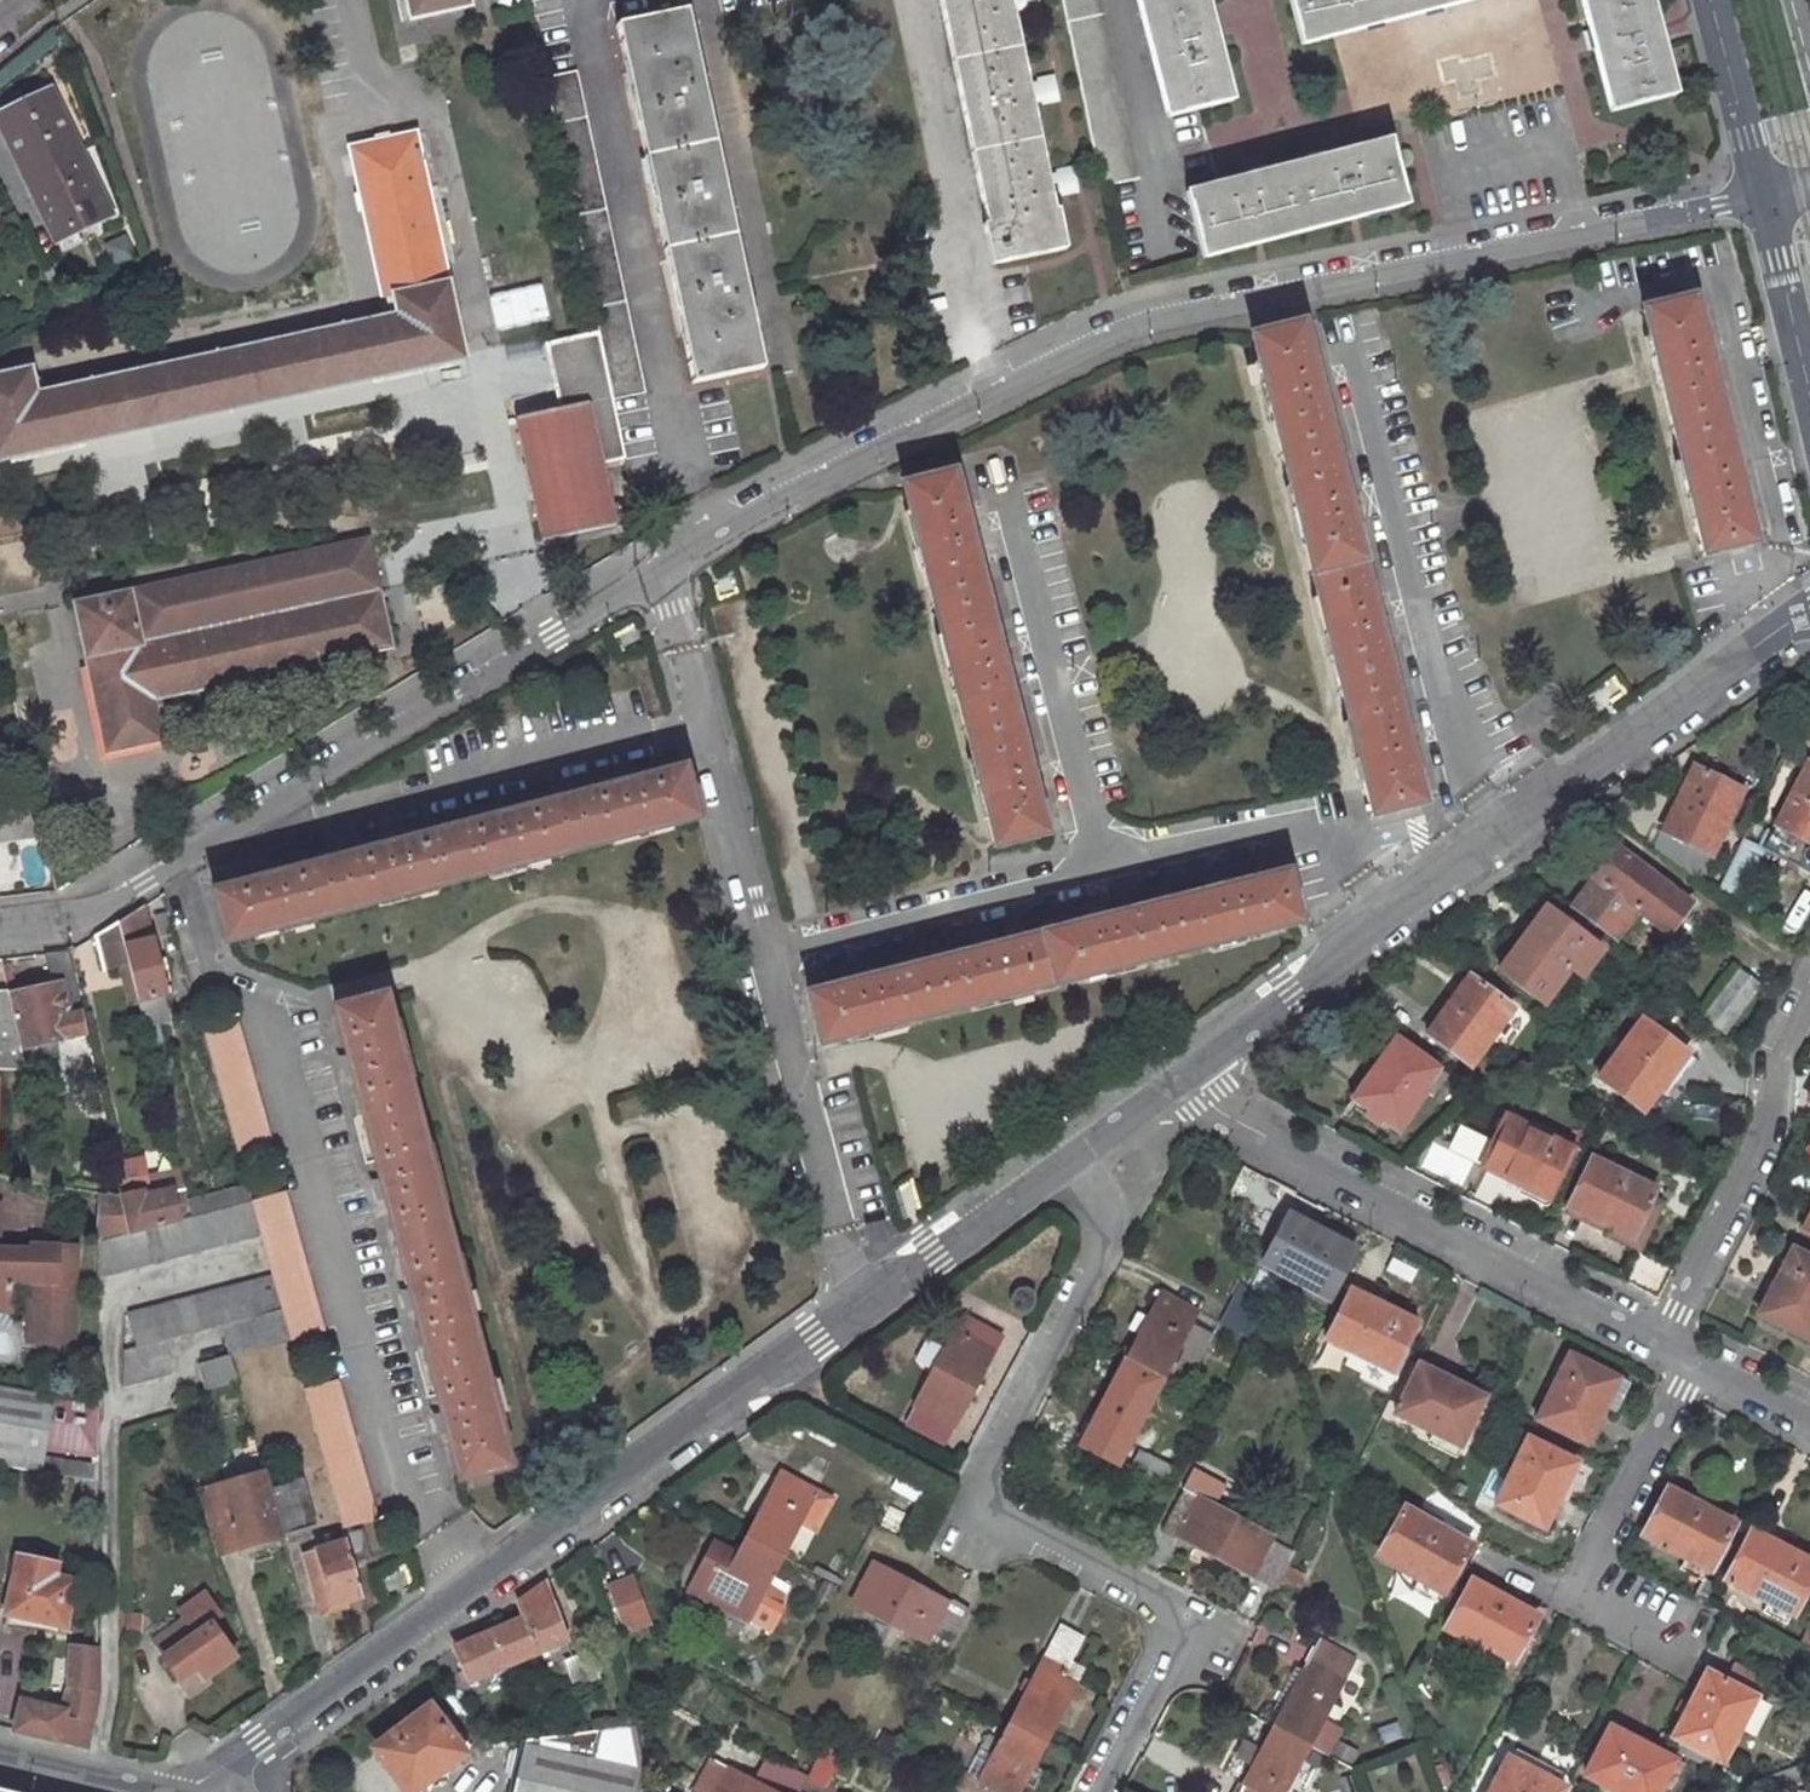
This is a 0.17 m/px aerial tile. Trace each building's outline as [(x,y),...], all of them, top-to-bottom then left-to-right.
[(413,20),(471,8),(469,0),(408,0),(413,20)] [(987,261),(1056,247),(1046,194),(1056,192),(1056,196),(1072,193),(1067,169),(1052,171),(1052,175),(1042,178),(1028,102),(1037,100),(1038,104),(1053,101),(1049,75),(1034,78),(1034,82),(1023,85),(1008,9),(1018,7),(1019,11),(1035,8),(1034,0),(935,0),(987,261)] [(1103,0),(1065,0),(1104,187),(1140,180),(1103,0)] [(1171,116),(1233,100),(1209,0),(1141,0),(1171,116)] [(1295,42),(1475,0),(1285,0),(1295,42)] [(1607,108),(1672,92),(1651,0),(1581,0),(1607,108)] [(684,9),(613,23),(686,382),(759,367),(684,9)] [(648,394),(578,71),(546,77),(603,336),(616,400),(648,394)] [(26,173),(81,148),(49,81),(0,103),(0,120),(26,173)] [(31,362),(0,369),(0,453),(458,359),(410,131),(345,146),(377,293),(387,292),(390,312),(35,385),(31,362)] [(1225,184),(1189,193),(1206,256),(1403,207),(1388,143),(1225,184)] [(26,173),(42,207),(47,217),(55,233),(70,226),(109,207),(102,192),(81,148),(26,173)] [(70,226),(55,233),(59,242),(74,235),(70,226)] [(541,285),(493,297),(500,330),(549,319),(541,285)] [(1687,300),(1636,312),(1697,558),(1748,547),(1734,491),(1730,473),(1703,365),(1699,349),(1687,300)] [(1297,321),(1247,333),(1366,814),(1417,802),(1403,748),(1399,731),(1372,623),(1368,606),(1344,511),(1340,495),(1314,388),(1309,368),(1297,321)] [(549,347),(561,412),(519,421),(546,548),(619,533),(604,465),(629,460),(616,400),(603,336),(549,347)] [(1707,347),(1699,349),(1703,365),(1711,362),(1707,347)] [(1315,367),(1309,368),(1314,388),(1320,387),(1315,367)] [(1738,471),(1730,473),(1734,491),(1741,489),(1738,471)] [(948,484),(899,496),(991,859),(1042,845),(1030,798),(1025,779),(997,674),(993,656),(960,531),(948,484)] [(1346,494),(1340,495),(1344,511),(1350,509),(1346,494)] [(965,518),(960,531),(962,537),(969,535),(965,518)] [(371,542),(132,591),(143,641),(381,592),(371,542)] [(132,591),(75,603),(106,752),(163,740),(154,697),(392,648),(381,592),(143,641),(132,591)] [(1378,621),(1374,605),(1368,606),(1372,623),(1378,621)] [(1405,730),(1399,731),(1403,748),(1410,746),(1405,730)] [(1799,765),(1753,852),(1800,877),(1809,858),(1809,772),(1799,765)] [(1029,766),(1025,779),(1030,798),(1034,784),(1029,766)] [(268,878),(217,890),(229,940),(700,820),(687,769),(639,781),(637,775),(621,780),(622,786),(514,813),(513,808),(497,812),(499,818),(405,842),(403,837),(388,840),(389,846),(283,873),(280,867),(267,870),(268,878)] [(1712,827),(1731,794),(1685,771),(1643,849),(1691,881),(1717,830),(1712,827)] [(44,834),(43,831),(39,807),(0,812),(0,839),(44,834)] [(1672,906),(1603,854),(1560,912),(1603,943),(1623,917),(1650,937),(1672,906)] [(848,980),(797,991),(809,1045),(1291,929),(1279,881),(1221,894),(1207,898),(1096,923),(1082,926),(986,948),(970,951),(862,976),(848,980)] [(1207,898),(1221,894),(1220,886),(1204,890),(1207,898)] [(156,1011),(169,1008),(165,994),(169,992),(145,908),(120,923),(131,966),(143,1014),(156,1011)] [(1080,918),(1082,926),(1096,923),(1095,915),(1080,918)] [(1569,946),(1529,917),(1487,975),(1531,1006),(1561,967),(1556,964),(1569,946)] [(98,934),(107,971),(117,969),(131,966),(120,923),(98,934)] [(968,945),(970,951),(986,948),(985,940),(968,945)] [(1556,964),(1561,967),(1568,972),(1581,955),(1569,946),(1556,964)] [(58,1058),(54,1043),(89,1036),(70,951),(43,954),(50,987),(6,998),(18,1051),(37,1047),(39,1061),(58,1058)] [(131,966),(117,969),(130,1016),(143,1014),(131,966)] [(846,972),(848,980),(862,976),(861,968),(846,972)] [(1741,989),(1727,978),(1704,1010),(1719,1020),(1741,989)] [(1500,1011),(1455,980),(1413,1039),(1457,1070),(1500,1011)] [(384,993),(331,1006),(343,1055),(335,1058),(340,1072),(348,1071),(376,1177),(367,1179),(371,1195),(379,1193),(403,1288),(395,1290),(399,1305),(408,1303),(436,1412),(427,1414),(431,1428),(439,1426),(452,1474),(501,1461),(384,993)] [(22,1070),(18,1051),(6,998),(5,994),(0,994),(0,1070),(22,1070)] [(165,1044),(156,1011),(143,1014),(152,1049),(165,1044)] [(267,1139),(234,1018),(201,1027),(234,1147),(267,1139)] [(1687,1062),(1633,1021),(1588,1079),(1632,1112),(1648,1090),(1659,1099),(1687,1062)] [(1424,1071),(1383,1041),(1340,1099),(1384,1132),(1413,1093),(1409,1091),(1424,1071)] [(1409,1091),(1413,1093),(1421,1099),(1437,1080),(1424,1071),(1409,1091)] [(1800,1099),(1809,1105),(1809,1080),(1800,1099)] [(1560,1148),(1496,1117),(1472,1166),(1537,1198),(1560,1148)] [(1645,1189),(1579,1157),(1555,1206),(1598,1227),(1600,1223),(1622,1234),(1635,1209),(1645,1189)] [(114,1165),(119,1189),(116,1190),(125,1230),(189,1212),(183,1187),(179,1188),(178,1182),(175,1168),(141,1175),(137,1160),(114,1165)] [(96,1188),(95,1240),(98,1239),(125,1230),(116,1190),(96,1188)] [(320,1328),(281,1189),(250,1199),(288,1337),(320,1328)] [(98,1239),(97,1273),(256,1231),(246,1196),(189,1212),(125,1230),(98,1239)] [(1793,1227),(1809,1237),(1809,1196),(1793,1227)] [(1646,1213),(1635,1209),(1622,1234),(1600,1223),(1598,1227),(1594,1236),(1627,1252),(1646,1213)] [(1289,1216),(1264,1266),(1297,1284),(1326,1300),(1353,1249),(1289,1216)] [(70,1343),(72,1250),(55,1250),(55,1244),(28,1243),(28,1259),(27,1281),(25,1341),(70,1343)] [(1782,1248),(1746,1313),(1795,1339),(1809,1311),(1809,1263),(1782,1248)] [(8,1312),(8,1281),(9,1259),(0,1258),(0,1311),(8,1312)] [(9,1259),(8,1281),(27,1281),(28,1259),(9,1259)] [(267,1272),(124,1311),(131,1344),(119,1347),(119,1384),(168,1368),(170,1334),(222,1320),(227,1345),(196,1355),(203,1383),(232,1373),(227,1353),(285,1337),(267,1272)] [(1244,1284),(1224,1325),(1250,1337),(1267,1304),(1244,1284)] [(1319,1311),(1326,1300),(1297,1284),(1292,1296),(1319,1311)] [(1417,1323),(1354,1292),(1329,1342),(1363,1359),(1358,1370),(1386,1384),(1417,1323)] [(1168,1366),(1196,1312),(1161,1294),(1133,1348),(1168,1366)] [(987,1341),(947,1320),(892,1429),(931,1449),(987,1341)] [(1133,1348),(1092,1427),(1128,1445),(1168,1366),(1133,1348)] [(1637,1387),(1573,1356),(1541,1420),(1591,1447),(1611,1409),(1622,1415),(1637,1387)] [(1485,1395),(1419,1363),(1395,1414),(1432,1432),(1460,1445),(1485,1395)] [(338,1523),(371,1514),(334,1378),(302,1385),(338,1523)] [(44,1445),(95,1454),(96,1399),(0,1383),(0,1458),(40,1465),(44,1445)] [(1128,1445),(1092,1427),(1081,1449),(1130,1475),(1142,1452),(1128,1445)] [(1454,1456),(1460,1445),(1432,1432),(1426,1443),(1454,1456)] [(1582,1466),(1532,1439),(1500,1505),(1549,1530),(1568,1494),(1582,1466)] [(1155,1476),(1142,1452),(1130,1475),(1143,1499),(1155,1476)] [(214,1546),(307,1521),(285,1460),(199,1481),(207,1515),(212,1535),(214,1546)] [(1582,1466),(1568,1494),(1578,1499),(1592,1471),(1582,1466)] [(1206,1508),(1216,1487),(1182,1469),(1149,1530),(1267,1592),(1286,1556),(1260,1542),(1263,1537),(1206,1508)] [(768,1478),(738,1535),(773,1555),(789,1525),(805,1533),(823,1499),(808,1491),(783,1477),(779,1484),(768,1478)] [(1720,1520),(1656,1487),(1629,1537),(1693,1569),(1720,1520)] [(1451,1548),(1385,1513),(1359,1565),(1399,1585),(1426,1598),(1451,1548)] [(365,1557),(356,1526),(339,1531),(340,1535),(347,1562),(365,1557)] [(1805,1563),(1739,1529),(1712,1579),(1756,1601),(1779,1613),(1805,1563)] [(340,1535),(298,1546),(313,1603),(356,1592),(347,1562),(340,1535)] [(679,1589),(703,1602),(737,1622),(773,1555),(738,1535),(728,1554),(704,1542),(679,1589)] [(12,1546),(0,1591),(0,1605),(56,1619),(67,1574),(45,1568),(48,1555),(12,1546)] [(1688,1580),(1693,1569),(1670,1558),(1664,1568),(1688,1580)] [(958,1613),(863,1562),(842,1601),(937,1654),(958,1613)] [(627,1574),(601,1585),(617,1618),(634,1630),(638,1627),(639,1608),(627,1574)] [(459,1678),(557,1636),(539,1578),(511,1598),(516,1613),(446,1643),(459,1678)] [(1470,1657),(1492,1669),(1522,1615),(1459,1578),(1432,1627),(1473,1649),(1470,1657)] [(1420,1610),(1426,1598),(1399,1585),(1393,1596),(1420,1610)] [(1773,1624),(1779,1613),(1756,1601),(1749,1612),(1773,1624)] [(138,1627),(138,1609),(134,1609),(123,1608),(122,1626),(133,1627),(138,1627)] [(177,1612),(143,1636),(173,1676),(191,1664),(197,1672),(226,1650),(203,1618),(189,1627),(177,1612)] [(1071,1636),(1049,1625),(997,1721),(1033,1741),(1064,1686),(1048,1678),(1071,1636)] [(1343,1659),(1306,1639),(1260,1725),(1295,1744),(1343,1659)] [(91,1643),(64,1641),(63,1688),(57,1707),(9,1696),(1,1725),(78,1743),(90,1673),(91,1643)] [(589,1673),(577,1644),(552,1656),(565,1682),(589,1673)] [(191,1664),(173,1676),(185,1692),(204,1679),(197,1672),(191,1664)] [(1741,1697),(1692,1671),(1657,1736),(1663,1739),(1658,1750),(1692,1768),(1698,1758),(1706,1763),(1741,1697)] [(618,1697),(605,1700),(611,1721),(624,1719),(618,1697)] [(1753,1704),(1741,1697),(1726,1727),(1738,1732),(1753,1704)] [(457,1749),(422,1699),(389,1723),(395,1731),(368,1751),(390,1783),(430,1757),(434,1763),(457,1749)] [(1033,1741),(997,1721),(986,1741),(976,1735),(963,1758),(975,1764),(960,1791),(1006,1791),(1033,1741)] [(504,1791),(627,1791),(633,1765),(583,1753),(589,1725),(516,1736),(504,1791)] [(1223,1791),(1269,1791),(1295,1744),(1260,1725),(1223,1791)] [(1659,1763),(1595,1728),(1570,1777),(1597,1791),(1643,1791),(1644,1790),(1659,1763)] [(1553,1787),(1496,1755),(1476,1791),(1551,1791),(1553,1787)] [(699,1758),(680,1791),(761,1791),(699,1758)] [(1659,1763),(1644,1790),(1647,1791),(1658,1791),(1671,1768),(1659,1763)]
